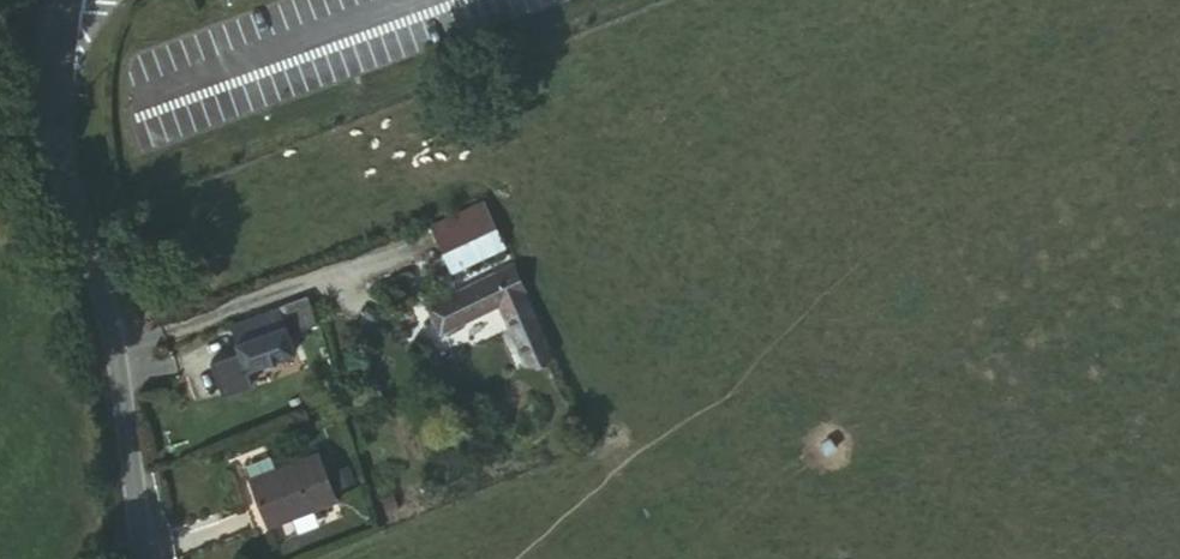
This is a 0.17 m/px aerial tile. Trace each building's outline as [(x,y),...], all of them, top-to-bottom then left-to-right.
[(439,252),(492,229),(480,205),(428,229),(439,252)] [(501,250),(492,229),(439,252),(449,273),(501,250)] [(499,303),(523,292),(526,290),(514,264),(433,304),(446,329),(499,303)] [(552,352),(523,292),(499,303),(530,363),(552,352)] [(289,328),(314,320),(306,293),(279,302),(289,328)] [(279,302),(233,319),(248,364),(296,345),(289,328),(279,302)] [(262,520),(329,496),(311,450),(245,476),(262,520)]
